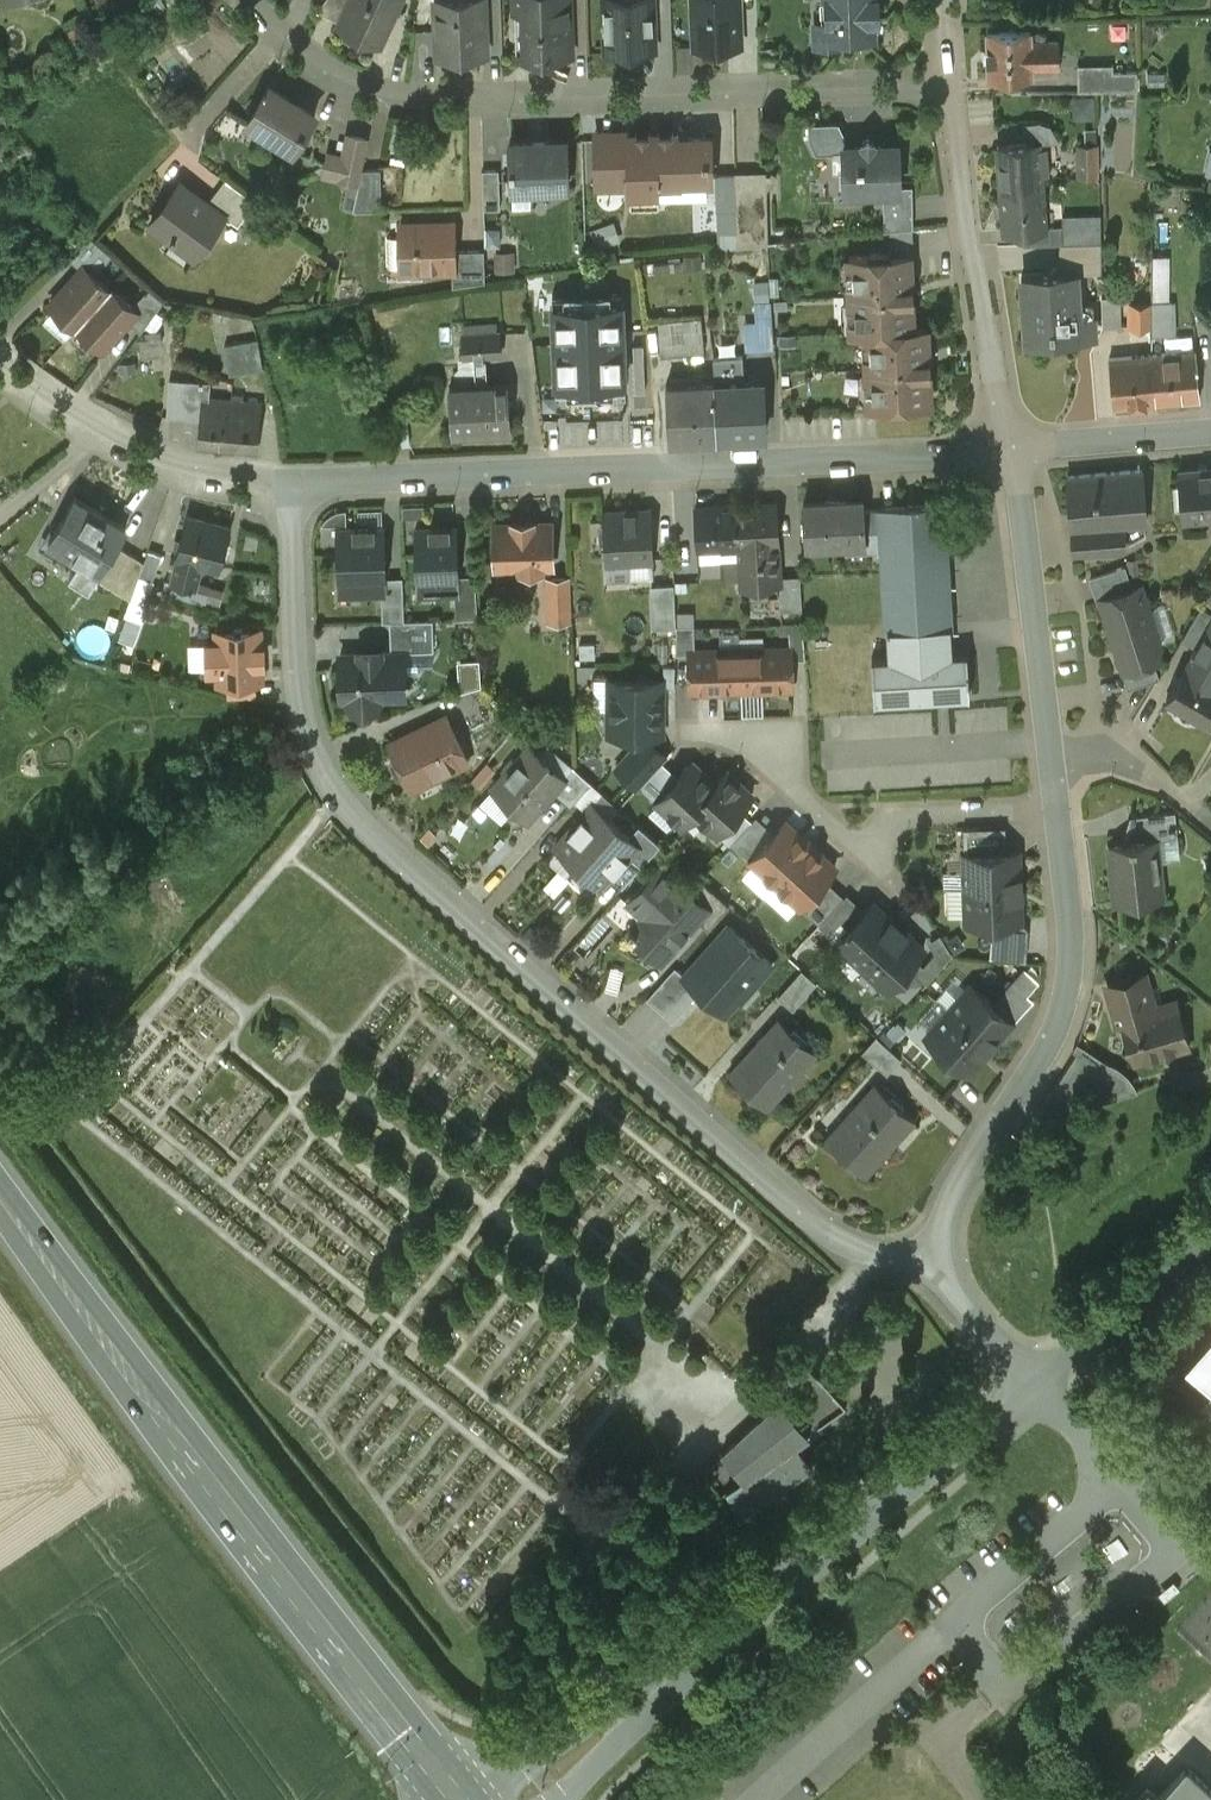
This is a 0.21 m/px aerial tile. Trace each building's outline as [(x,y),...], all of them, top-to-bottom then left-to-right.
[(319,11),(341,20),(350,0),(326,0),(319,11)] [(341,20),(340,25),(381,42),(399,0),(350,0),(341,20)] [(436,55),(486,54),(484,0),(434,0),(436,55)] [(516,10),(520,10),(521,50),(517,51),(518,53),(572,51),(572,49),(570,49),(568,4),(571,4),(570,0),(516,0),(516,10)] [(654,0),(606,0),(606,47),(655,46),(654,0)] [(694,44),(741,42),(740,0),(693,0),(694,44)] [(821,17),(827,21),(828,36),(841,35),(851,44),(859,35),(873,34),(872,19),(878,16),(877,0),(821,0),(821,17)] [(1031,40),(1031,30),(988,31),(988,49),(984,49),(984,58),(988,58),(989,78),(1032,77),(1031,66),(1060,65),(1059,39),(1031,40)] [(1112,62),(1078,63),(1078,71),(1079,89),(1136,89),(1136,71),(1112,71),(1112,62)] [(316,112),(270,84),(249,120),(294,148),(316,112)] [(348,133),(343,154),(329,151),(325,172),(360,179),(362,167),(363,166),(367,143),(369,137),(348,133)] [(710,134),(655,136),(657,178),(658,178),(712,176),(710,134)] [(655,136),(611,137),(612,178),(623,177),(622,160),(629,160),(631,193),(659,192),(658,178),(657,178),(655,136)] [(566,137),(509,139),(511,182),(530,181),(530,184),(568,182),(566,137)] [(611,137),(596,138),(597,178),(612,178),(611,137)] [(896,142),(845,144),(845,143),(844,143),(846,188),(847,188),(898,186),(899,186),(898,141),(897,141),(896,142)] [(1038,141),(998,144),(1002,191),(1041,188),(1042,188),(1040,172),(1048,171),(1047,156),(1039,157),(1038,141)] [(1096,143),(1079,143),(1079,174),(1096,174),(1096,143)] [(381,166),(362,167),(360,179),(354,208),(382,208),(381,166)] [(500,205),(499,167),(482,167),(483,205),(500,205)] [(757,168),(734,168),(735,172),(736,204),(737,244),(765,241),(764,198),(758,198),(757,168)] [(735,172),(718,172),(719,205),(736,204),(735,172)] [(227,176),(209,201),(233,218),(240,223),(258,199),(227,176)] [(209,201),(182,181),(151,223),(196,255),(199,252),(225,217),(230,221),(233,218),(209,201)] [(1002,191),(1001,191),(1004,229),(1024,227),(1044,226),(1044,224),(1041,188),(1002,191)] [(912,197),(883,197),(884,228),(913,225),(912,197)] [(593,226),(599,243),(621,236),(615,219),(593,226)] [(454,248),(453,220),(400,221),(402,268),(452,266),(454,266),(454,248)] [(1062,223),(1044,224),(1044,226),(1024,227),(1025,242),(1061,241),(1063,241),(1062,223)] [(110,254),(91,237),(70,257),(81,267),(84,263),(95,272),(110,254)] [(1063,241),(1061,241),(1063,272),(1077,271),(1101,271),(1101,240),(1063,241)] [(484,247),(454,248),(454,266),(452,266),(453,284),(485,278),(484,247)] [(517,267),(515,249),(496,251),(497,268),(517,267)] [(849,255),(852,330),(912,326),(911,297),(913,297),(913,283),(910,283),(909,252),(889,253),(889,250),(870,251),(870,254),(849,255)] [(1153,256),(1131,256),(1131,276),(1153,276),(1153,256)] [(81,267),(50,303),(77,327),(78,325),(77,325),(111,287),(110,286),(95,272),(84,263),(81,267)] [(1063,272),(1021,275),(1021,277),(1022,277),(1026,336),(1025,336),(1025,338),(1081,334),(1081,332),(1077,332),(1076,317),(1080,317),(1077,271),(1063,272)] [(111,287),(77,325),(78,325),(103,348),(128,320),(138,309),(133,304),(111,285),(110,286),(111,287)] [(149,287),(133,304),(138,309),(128,320),(141,330),(163,299),(149,287)] [(623,292),(553,295),(556,394),(626,392),(623,292)] [(1120,298),(1102,298),(1103,327),(1120,327),(1120,298)] [(747,349),(775,348),(773,299),(758,300),(758,313),(745,314),(747,349)] [(1152,325),(1153,300),(1128,300),(1129,326),(1152,325)] [(1176,300),(1153,300),(1152,325),(1152,333),(1176,332),(1176,300)] [(701,316),(646,321),(648,355),(704,350),(701,316)] [(1080,317),(1076,317),(1077,332),(1081,332),(1081,334),(1096,333),(1095,316),(1080,317)] [(500,325),(460,328),(462,350),(501,348),(500,325)] [(926,326),(866,329),(869,403),(889,402),(889,405),(909,404),(908,401),(929,401),(928,370),(930,370),(930,356),(927,356),(926,326)] [(258,337),(225,343),(230,373),(263,367),(258,337)] [(738,346),(712,347),(714,372),(740,371),(738,346)] [(1195,349),(1152,353),(1156,402),(1200,397),(1195,349)] [(1152,353),(1110,357),(1114,405),(1156,402),(1152,353)] [(186,379),(170,378),(167,413),(183,415),(186,379)] [(232,399),(207,397),(209,381),(186,379),(183,415),(202,417),(200,444),(228,446),(232,399)] [(763,380),(714,381),(717,434),(764,432),(763,380)] [(714,381),(667,383),(669,437),(717,434),(714,381)] [(507,382),(449,386),(452,430),(510,426),(507,382)] [(260,401),(241,399),(241,395),(232,395),(232,399),(228,446),(256,449),(260,401)] [(1178,468),(1182,516),(1210,513),(1210,466),(1178,468)] [(1143,469),(1068,474),(1073,528),(1123,524),(1147,522),(1143,469)] [(126,526),(75,495),(49,538),(100,568),(100,569),(116,542),(126,526)] [(806,543),(864,539),(865,539),(863,508),(863,496),(803,500),(806,543)] [(774,501),(735,504),(737,545),(776,542),(774,501)] [(886,627),(950,623),(942,502),(880,505),(880,507),(863,508),(865,539),(864,539),(864,548),(882,547),(886,627)] [(737,545),(735,504),(695,506),(697,547),(737,545)] [(427,505),(403,506),(403,516),(427,515),(427,505)] [(649,510),(604,512),(607,575),(627,574),(626,556),(647,554),(646,539),(651,538),(649,510)] [(231,525),(187,514),(176,554),(177,555),(203,561),(221,565),(231,525)] [(532,518),(532,520),(514,520),(514,518),(512,518),(512,522),(494,523),(495,565),(518,564),(519,569),(543,568),(542,564),(552,563),(551,521),(533,522),(533,517),(532,518)] [(1123,524),(1073,528),(1074,550),(1125,546),(1123,524)] [(456,526),(414,527),(417,596),(457,596),(457,619),(475,618),(474,576),(459,577),(456,526)] [(385,527),(337,529),(339,598),(379,597),(381,624),(390,623),(401,623),(401,580),(386,581),(385,527)] [(145,560),(116,542),(100,569),(100,568),(96,575),(130,596),(139,574),(145,560)] [(776,542),(737,545),(738,560),(739,576),(739,580),(778,577),(776,542)] [(162,554),(149,549),(145,560),(139,574),(152,579),(162,554)] [(203,561),(177,555),(171,580),(197,586),(203,561)] [(666,557),(652,558),(653,582),(668,581),(666,557)] [(1136,558),(1129,559),(1130,574),(1137,573),(1136,558)] [(739,576),(738,560),(720,561),(722,578),(739,576)] [(1098,600),(1104,598),(1133,589),(1132,586),(1125,565),(1091,576),(1098,600)] [(567,576),(547,576),(548,619),(568,618),(568,606),(568,593),(567,576)] [(197,586),(171,580),(168,591),(206,600),(209,589),(197,586)] [(1133,589),(1104,598),(1109,613),(1109,623),(1112,632),(1118,640),(1126,664),(1123,665),(1129,685),(1158,675),(1152,657),(1155,656),(1161,643),(1142,583),(1132,586),(1133,589)] [(603,592),(568,593),(568,606),(603,605),(603,592)] [(1199,609),(1184,635),(1199,644),(1210,651),(1210,616),(1199,609)] [(261,621),(219,622),(219,641),(209,641),(211,672),(218,672),(219,682),(263,680),(262,666),(267,665),(265,643),(262,643),(261,621)] [(401,623),(390,623),(390,651),(403,651),(403,652),(406,649),(433,648),(432,622),(401,623)] [(950,623),(886,627),(887,655),(871,656),(873,705),(969,700),(967,655),(951,656),(950,623)] [(694,625),(676,625),(675,654),(690,654),(690,651),(691,651),(691,654),(695,653),(694,625)] [(1210,651),(1199,644),(1187,664),(1210,678),(1210,651)] [(789,650),(740,652),(740,650),(741,685),(790,683),(790,686),(791,686),(790,648),(789,648),(789,650)] [(695,653),(691,654),(691,651),(690,651),(690,654),(691,689),(692,689),(692,687),(741,685),(740,650),(739,650),(739,652),(695,653)] [(390,651),(378,652),(378,653),(362,654),(362,652),(340,653),(341,695),(346,695),(346,699),(353,705),(373,705),(379,698),(379,694),(404,694),(403,652),(403,651),(390,651)] [(1187,664),(1166,700),(1209,725),(1210,722),(1210,678),(1187,664)] [(607,675),(597,675),(596,707),(606,707),(607,675)] [(660,679),(611,678),(611,696),(607,703),(610,709),(610,733),(632,733),(649,733),(659,723),(660,679)] [(446,715),(393,741),(398,750),(392,753),(389,761),(396,774),(404,777),(409,774),(414,784),(467,759),(446,715)] [(649,733),(632,733),(632,747),(615,766),(638,786),(666,754),(646,736),(649,733)] [(562,775),(528,746),(492,787),(527,818),(552,789),(563,776),(562,775)] [(691,761),(656,800),(681,822),(727,771),(726,770),(715,783),(691,761)] [(590,781),(572,765),(562,775),(563,776),(552,789),(569,804),(590,781)] [(727,771),(681,822),(682,823),(693,811),(717,832),(751,793),(727,771)] [(592,801),(554,844),(578,865),(616,822),(592,801)] [(1175,809),(1131,814),(1133,833),(1136,833),(1136,838),(1136,839),(1156,837),(1178,834),(1175,809)] [(785,820),(750,859),(775,881),(810,843),(785,820)] [(616,822),(578,865),(601,886),(630,853),(639,843),(629,833),(616,822)] [(659,842),(638,823),(629,833),(639,843),(630,853),(640,863),(659,842)] [(1005,825),(977,826),(978,851),(1006,850),(1005,825)] [(977,826),(963,826),(964,852),(978,851),(977,826)] [(1136,838),(1130,838),(1131,841),(1109,843),(1115,899),(1162,894),(1156,837),(1136,839),(1136,838)] [(810,843),(775,881),(799,904),(834,865),(810,843)] [(978,851),(964,852),(965,886),(1020,884),(1019,850),(1006,850),(978,851)] [(660,866),(629,901),(648,918),(638,928),(632,923),(628,928),(661,957),(697,916),(682,903),(693,891),(676,876),(675,878),(660,866)] [(693,891),(682,903),(697,916),(708,926),(728,902),(703,880),(693,891)] [(1021,917),(1020,884),(965,886),(966,919),(1021,917)] [(873,900),(837,941),(862,963),(898,923),(873,900)] [(778,963),(731,923),(683,978),(726,1015),(739,1000),(743,1003),(778,963)] [(898,923),(862,963),(887,986),(923,945),(898,923)] [(1021,1007),(1043,977),(1026,965),(1004,994),(1021,1007)] [(816,980),(801,967),(777,993),(792,1007),(816,980)] [(1143,974),(1108,984),(1118,1020),(1123,1019),(1135,1057),(1187,1041),(1175,1001),(1153,1007),(1143,974)] [(1012,1019),(970,983),(948,1008),(989,1044),(1012,1019)] [(989,1044),(948,1008),(926,1033),(967,1069),(989,1044)] [(817,1051),(777,1015),(729,1069),(769,1104),(817,1051)] [(901,1055),(876,1033),(862,1049),(887,1071),(901,1055)] [(1073,1049),(1077,1051),(1048,1097),(1073,1112),(1089,1088),(1096,1093),(1098,1090),(1097,1084),(1094,1082),(1104,1067),(1075,1047),(1073,1049)] [(915,1118),(873,1081),(825,1135),(868,1172),(915,1118)] [(1190,1361),(1210,1380),(1210,1338),(1190,1361)] [(780,1398),(769,1410),(796,1443),(808,1433),(780,1398)] [(769,1410),(723,1451),(744,1477),(727,1489),(745,1515),(813,1467),(801,1450),(796,1443),(769,1410)] [(1147,1787),(1135,1799),(1210,1799),(1210,1789),(1186,1765),(1157,1796),(1147,1787)]
